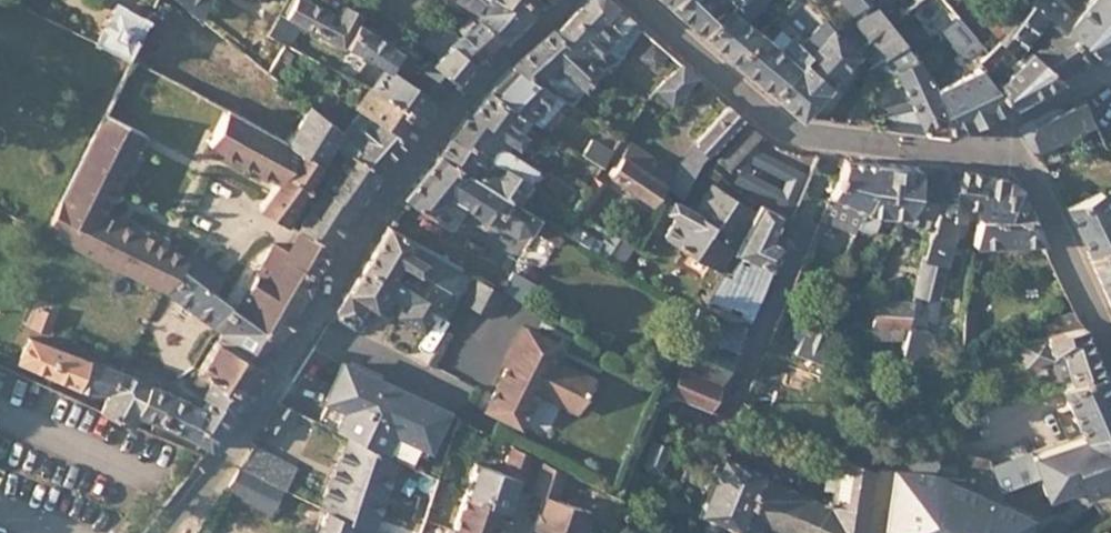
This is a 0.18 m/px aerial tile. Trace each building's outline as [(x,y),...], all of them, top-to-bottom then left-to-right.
[(184,9),(199,19),(209,0),(173,0),(184,9)] [(283,18),(297,24),(343,48),(357,25),(361,16),(345,6),(344,6),(337,18),(301,0),(293,0),(283,18)] [(465,6),(482,15),(497,0),(457,0),(465,6)] [(531,14),(512,3),(507,0),(497,0),(482,15),(509,36),(531,14)] [(512,3),(531,14),(543,0),(507,0),(512,3)] [(618,60),(603,51),(632,22),(608,0),(587,0),(554,33),(599,70),(610,77),(619,61),(618,60)] [(666,6),(700,35),(717,21),(703,8),(697,2),(695,0),(673,0),(666,6)] [(700,35),(730,61),(758,33),(743,21),(766,0),(739,0),(727,11),(717,21),(700,35)] [(727,11),(739,0),(717,0),(727,11)] [(888,22),(870,0),(865,0),(849,13),(831,28),(832,29),(769,94),(797,117),(857,56),(840,38),(856,25),(883,59),(904,43),(888,22)] [(920,0),(898,0),(906,9),(920,0)] [(1110,50),(1110,0),(1090,0),(1079,15),(1061,1),(1061,0),(1009,0),(995,18),(1007,31),(1030,3),(1046,16),(1094,55),(1097,57),(1110,50)] [(839,1),(821,16),(827,23),(831,28),(849,13),(839,1)] [(116,3),(97,43),(127,57),(147,19),(139,15),(139,16),(122,7),(122,6),(116,3)] [(1038,25),(1046,16),(1030,3),(1007,31),(997,40),(1014,53),(1038,25)] [(980,57),(986,51),(951,8),(933,21),(961,55),(963,53),(976,69),(977,71),(987,62),(980,57)] [(904,43),(907,48),(923,37),(904,11),(888,22),(904,43)] [(283,18),(276,14),(265,36),(284,45),(287,46),(297,24),(283,18)] [(503,42),(509,36),(482,15),(478,21),(498,38),(503,42)] [(1057,76),(1094,55),(1046,16),(1038,25),(1045,32),(1027,51),(1019,58),(1051,83),(1059,78),(1057,76)] [(476,61),(498,38),(478,21),(461,36),(454,42),(461,51),(465,51),(476,61)] [(618,60),(642,31),(632,22),(603,51),(618,60)] [(758,33),(730,61),(769,94),(832,29),(831,28),(827,23),(819,31),(816,28),(798,47),(789,39),(778,50),(758,33)] [(357,25),(343,48),(386,68),(397,77),(411,59),(403,54),(385,43),(385,41),(372,34),(372,35),(357,25)] [(451,27),(427,49),(437,57),(451,45),(454,42),(461,36),(451,27)] [(599,70),(554,33),(552,32),(523,56),(511,67),(544,89),(562,71),(586,88),(599,70)] [(986,79),(1014,53),(997,40),(986,51),(980,57),(987,62),(977,71),(986,79)] [(474,63),(476,61),(465,51),(461,51),(454,42),(451,45),(474,63)] [(887,129),(945,137),(934,88),(907,48),(904,43),(883,59),(868,70),(866,75),(869,82),(875,81),(889,73),(906,101),(883,108),(887,129)] [(451,45),(437,57),(464,75),(474,63),(451,45)] [(464,75),(437,57),(431,62),(458,82),(464,75)] [(1010,105),(1051,83),(1019,58),(989,83),(1010,105)] [(431,62),(428,59),(408,84),(434,103),(437,106),(458,82),(431,62)] [(670,104),(696,78),(681,65),(646,99),(660,113),(670,104)] [(544,89),(511,67),(486,92),(520,116),(529,122),(549,92),(544,89)] [(418,122),(434,103),(408,84),(397,77),(386,68),(371,87),(418,122)] [(945,137),(1010,105),(989,83),(986,79),(977,71),(976,69),(934,88),(945,137)] [(573,108),(586,88),(562,71),(544,89),(549,92),(560,99),(573,108)] [(370,86),(351,106),(358,110),(405,140),(418,122),(371,87),(370,86)] [(520,116),(486,92),(470,114),(505,137),(517,144),(517,145),(522,136),(511,128),(520,116)] [(560,99),(549,92),(529,122),(531,123),(533,125),(540,129),(560,99)] [(846,124),(860,126),(871,100),(858,94),(846,124)] [(1093,125),(1082,101),(1063,111),(1058,108),(1048,110),(1023,123),(1019,133),(1033,154),(1093,125)] [(347,155),(350,157),(355,148),(343,139),(345,132),(311,106),(301,120),(332,142),(339,147),(338,150),(347,155)] [(706,158),(743,120),(729,108),(694,143),(694,145),(706,158)] [(405,141),(405,140),(358,110),(345,132),(343,139),(355,148),(350,157),(380,172),(405,141)] [(262,128),(229,111),(210,144),(238,160),(261,173),(266,175),(288,141),(262,128)] [(129,127),(104,114),(94,135),(132,153),(142,133),(129,127)] [(505,137),(470,114),(451,139),(473,156),(488,162),(502,169),(502,170),(529,185),(534,189),(538,182),(531,178),(536,170),(512,154),(499,147),(505,137)] [(511,128),(522,136),(531,123),(529,122),(520,116),(511,128)] [(332,142),(301,120),(288,141),(319,162),(321,159),(332,142)] [(750,149),(762,137),(751,127),(718,160),(729,171),(750,149)] [(624,134),(619,132),(615,138),(620,142),(624,134)] [(132,153),(94,135),(89,147),(126,165),(132,153)] [(539,147),(522,136),(517,145),(534,155),(539,147)] [(517,144),(505,137),(499,147),(512,154),(517,145),(517,144)] [(473,156),(451,139),(447,145),(478,164),(483,168),(488,162),(473,156)] [(319,162),(288,141),(266,175),(276,181),(299,194),(307,181),(319,162)] [(611,154),(609,153),(590,141),(581,156),(601,169),(608,158),(611,154)] [(447,145),(439,156),(471,175),(478,164),(447,145)] [(682,199),(701,164),(706,158),(694,145),(664,185),(681,199),(682,199)] [(126,165),(89,147),(84,159),(121,177),(126,165)] [(620,152),(614,148),(613,148),(609,153),(611,154),(608,158),(617,165),(609,179),(650,204),(663,184),(654,179),(629,163),(617,156),(620,152)] [(805,175),(750,149),(733,184),(789,210),(805,175)] [(381,173),(380,172),(350,157),(347,155),(338,168),(369,188),(381,173)] [(525,227),(533,213),(516,203),(476,178),(471,175),(439,156),(438,155),(402,198),(405,200),(443,225),(448,224),(460,206),(490,226),(495,217),(513,229),(525,227)] [(633,157),(629,163),(654,179),(658,172),(633,157)] [(115,190),(121,177),(84,159),(78,171),(115,190)] [(862,216),(873,162),(845,159),(820,218),(854,233),(859,224),(862,216)] [(905,216),(919,167),(873,162),(862,216),(859,224),(870,228),(874,228),(879,216),(878,212),(905,216)] [(471,175),(476,178),(483,168),(478,164),(471,175)] [(934,225),(956,171),(920,164),(919,167),(905,216),(903,221),(934,225)] [(355,209),(369,188),(338,168),(323,190),(355,209)] [(476,178),(516,203),(526,190),(499,174),(497,177),(483,168),(476,178)] [(713,169),(708,174),(716,181),(720,176),(713,169)] [(499,174),(526,190),(529,185),(502,170),(499,174)] [(115,190),(78,171),(72,185),(109,203),(115,190)] [(983,175),(956,171),(934,225),(925,249),(914,293),(927,297),(930,285),(938,286),(957,218),(963,219),(965,205),(977,207),(983,175)] [(1007,179),(983,175),(977,207),(995,209),(1007,179)] [(595,178),(578,204),(590,212),(606,186),(595,178)] [(1018,187),(1007,179),(995,209),(1030,213),(1023,197),(1018,187)] [(299,194),(276,181),(258,210),(281,224),(296,199),(299,194)] [(355,209),(323,190),(307,181),(299,194),(296,199),(311,209),(297,231),(299,232),(328,247),(355,209)] [(102,216),(109,203),(72,185),(66,199),(102,216)] [(751,210),(711,187),(694,215),(679,204),(673,200),(667,211),(679,218),(665,237),(724,274),(725,271),(751,210)] [(1065,207),(1079,235),(1090,256),(1110,250),(1110,210),(1109,211),(1104,202),(1110,202),(1110,204),(1110,194),(1100,193),(1065,207)] [(102,216),(66,199),(48,238),(59,242),(93,258),(113,221),(102,216)] [(311,209),(296,199),(281,224),(286,227),(287,226),(297,231),(311,209)] [(770,269),(780,245),(769,240),(779,217),(757,206),(737,254),(743,256),(770,269)] [(995,209),(977,207),(972,245),(1041,238),(1030,213),(995,209)] [(130,230),(113,221),(93,258),(112,267),(130,230)] [(387,225),(346,291),(363,302),(372,308),(379,295),(397,260),(450,289),(459,276),(465,268),(390,227),(387,225)] [(570,237),(592,251),(595,246),(592,243),(594,239),(576,228),(570,237)] [(142,236),(130,230),(112,267),(124,272),(142,236)] [(328,247),(299,232),(287,253),(294,257),(292,262),(314,275),(328,247)] [(154,242),(142,236),(124,272),(136,278),(154,242)] [(149,284),(167,249),(154,242),(136,278),(149,284)] [(296,306),(314,275),(292,262),(294,257),(287,253),(273,245),(252,281),(251,282),(296,306)] [(166,293),(180,273),(188,259),(167,249),(149,284),(166,293)] [(1090,256),(1088,257),(1098,278),(1110,308),(1110,250),(1090,256)] [(202,288),(221,259),(211,251),(203,263),(201,266),(191,280),(202,288)] [(748,321),(770,269),(743,256),(734,275),(729,273),(709,292),(707,296),(704,295),(701,301),(748,321)] [(180,273),(191,280),(201,266),(188,259),(180,273)] [(214,295),(231,267),(221,259),(202,288),(214,295)] [(422,331),(450,289),(397,260),(379,295),(401,304),(395,314),(422,331)] [(244,329),(251,319),(225,303),(214,295),(202,288),(191,280),(180,273),(166,293),(184,305),(180,311),(180,314),(186,318),(189,317),(191,316),(193,312),(222,332),(224,330),(229,334),(237,324),(244,329)] [(504,290),(527,303),(537,286),(514,274),(513,274),(504,290)] [(278,337),(296,306),(251,282),(252,281),(243,275),(225,303),(251,319),(278,337)] [(505,296),(481,282),(469,302),(495,317),(505,296)] [(930,285),(927,297),(934,299),(938,286),(930,285)] [(334,311),(333,312),(335,317),(351,325),(358,310),(368,316),(372,308),(363,302),(346,291),(334,311)] [(910,309),(881,302),(875,324),(905,331),(905,328),(910,309)] [(688,335),(690,331),(697,314),(680,304),(669,325),(688,335)] [(690,331),(736,351),(745,328),(699,309),(697,314),(690,331)] [(38,311),(32,328),(49,333),(55,318),(38,311)] [(1064,331),(1081,326),(1078,319),(1075,313),(1060,317),(1064,331)] [(975,314),(962,314),(961,320),(961,343),(974,342),(975,314)] [(1060,317),(1053,319),(1043,321),(1047,335),(1064,331),(1060,317)] [(260,366),(278,337),(251,319),(244,329),(237,324),(229,334),(224,330),(222,332),(216,341),(260,367),(260,366)] [(905,331),(875,324),(874,340),(901,346),(905,331)] [(1070,384),(1104,374),(1103,374),(1093,353),(1081,326),(1064,331),(1047,335),(1024,341),(1026,348),(1030,366),(1052,361),(1065,359),(1070,384)] [(928,333),(905,328),(905,331),(901,346),(898,355),(922,359),(928,333)] [(530,329),(521,349),(513,366),(493,411),(525,426),(541,392),(582,411),(596,379),(555,358),(562,344),(530,329)] [(793,353),(826,368),(827,340),(804,329),(802,333),(796,331),(793,338),(799,341),(793,353)] [(676,365),(722,384),(736,351),(690,331),(688,335),(676,365)] [(62,350),(31,340),(23,365),(50,374),(53,375),(54,374),(62,350)] [(242,397),(260,367),(216,341),(195,371),(196,371),(197,373),(242,397)] [(1017,350),(1026,348),(1024,341),(1015,344),(1017,350)] [(974,342),(961,343),(961,359),(973,355),(974,342)] [(1015,344),(1008,345),(1009,352),(1017,350),(1015,344)] [(513,366),(521,349),(516,347),(508,364),(513,366)] [(116,362),(121,351),(114,349),(113,351),(109,359),(116,362)] [(93,361),(62,350),(54,374),(83,392),(93,361)] [(125,360),(127,354),(121,351),(116,362),(123,364),(125,360)] [(1060,386),(1070,384),(1065,359),(1052,361),(1058,387),(1060,386)] [(118,390),(122,372),(93,361),(83,392),(91,393),(97,394),(115,394),(118,390)] [(434,405),(339,365),(324,400),(344,409),(337,427),(384,448),(393,430),(417,442),(434,405)] [(671,382),(665,393),(710,412),(722,384),(676,365),(669,382),(671,382)] [(122,400),(128,375),(122,372),(118,390),(115,394),(122,400)] [(232,413),(242,397),(197,373),(193,380),(193,382),(198,385),(205,389),(202,396),(207,398),(232,413)] [(1110,426),(1110,390),(1104,374),(1070,384),(1060,386),(1075,420),(1083,436),(1110,426)] [(136,413),(150,385),(128,375),(122,400),(112,404),(112,405),(106,416),(129,427),(136,413)] [(136,413),(178,431),(191,406),(190,403),(150,385),(136,413)] [(203,390),(197,386),(194,392),(200,395),(203,390)] [(226,424),(232,413),(207,398),(201,411),(226,424)] [(293,411),(276,402),(262,426),(277,435),(293,411)] [(434,405),(417,442),(429,446),(443,412),(445,409),(434,405)] [(211,449),(226,424),(201,411),(191,406),(178,431),(211,449)] [(1077,478),(1083,494),(1110,484),(1110,426),(1083,436),(1032,454),(1037,474),(1045,495),(1062,489),(1061,484),(1077,478)] [(355,512),(376,451),(346,440),(324,498),(355,512)] [(668,447),(651,440),(641,464),(644,471),(651,473),(658,472),(668,447)] [(1029,515),(1002,503),(998,489),(994,476),(962,485),(963,475),(935,472),(938,446),(934,445),(906,443),(902,469),(877,467),(877,471),(875,470),(866,532),(1021,532),(1029,515)] [(494,524),(494,523),(499,507),(507,509),(514,486),(516,478),(522,480),(529,454),(509,444),(501,473),(472,465),(463,494),(453,530),(447,529),(446,532),(491,532),(494,524)] [(289,465),(248,447),(234,470),(279,489),(289,465)] [(374,528),(398,459),(376,451),(355,512),(352,520),(374,528)] [(1037,474),(1032,454),(1029,453),(992,466),(994,476),(998,489),(1037,474)] [(787,532),(866,532),(875,470),(838,457),(830,506),(759,477),(761,472),(720,455),(696,512),(744,532),(759,532),(763,523),(787,532)] [(541,460),(531,492),(531,493),(541,497),(532,528),(532,530),(541,532),(581,532),(588,511),(552,499),(561,470),(541,460)] [(234,470),(223,489),(239,495),(238,500),(268,512),(279,489),(234,470)] [(327,509),(352,520),(355,512),(324,498),(320,507),(327,509)] [(507,509),(499,507),(494,523),(502,526),(507,509)] [(352,520),(327,509),(318,532),(347,532),(352,520)] [(491,532),(498,532),(500,526),(494,524),(491,532)]
